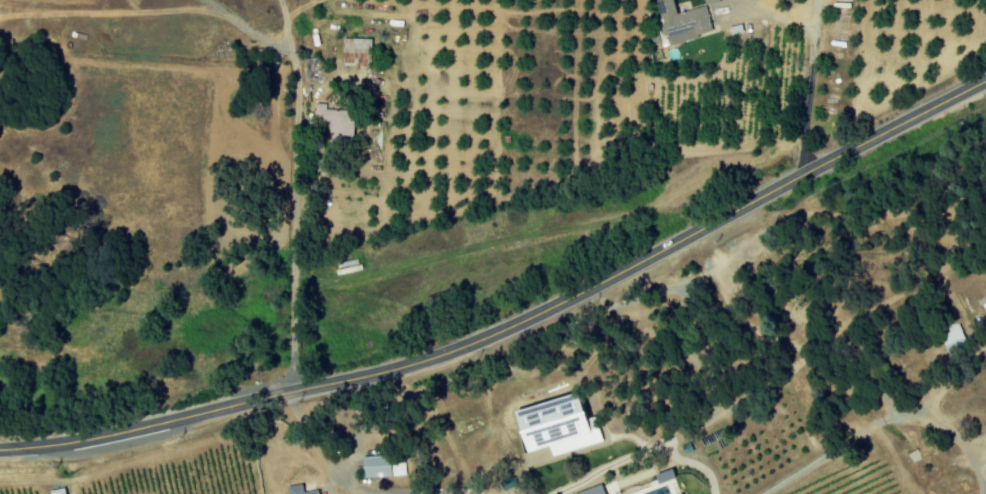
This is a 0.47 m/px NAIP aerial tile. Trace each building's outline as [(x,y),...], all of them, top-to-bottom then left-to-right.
[(711,34),(704,6),(675,14),(672,0),(655,0),(666,45),(711,34)] [(369,39),(341,39),(340,66),(368,66),(369,39)] [(324,104),(314,104),(315,122),(327,121),(327,140),(349,139),(348,110),(324,111),(324,104)] [(334,262),(336,273),(358,271),(357,259),(334,262)] [(966,340),(959,324),(939,332),(946,349),(966,340)] [(519,452),(547,445),(550,455),(600,442),(597,428),(583,432),(573,392),(508,409),(519,452)] [(403,461),(388,462),(387,455),(360,457),(361,477),(404,475),(403,461)] [(315,488),(301,492),(299,483),(284,487),(286,493),(316,493),(315,488)] [(599,483),(571,493),(603,493),(599,483)]
